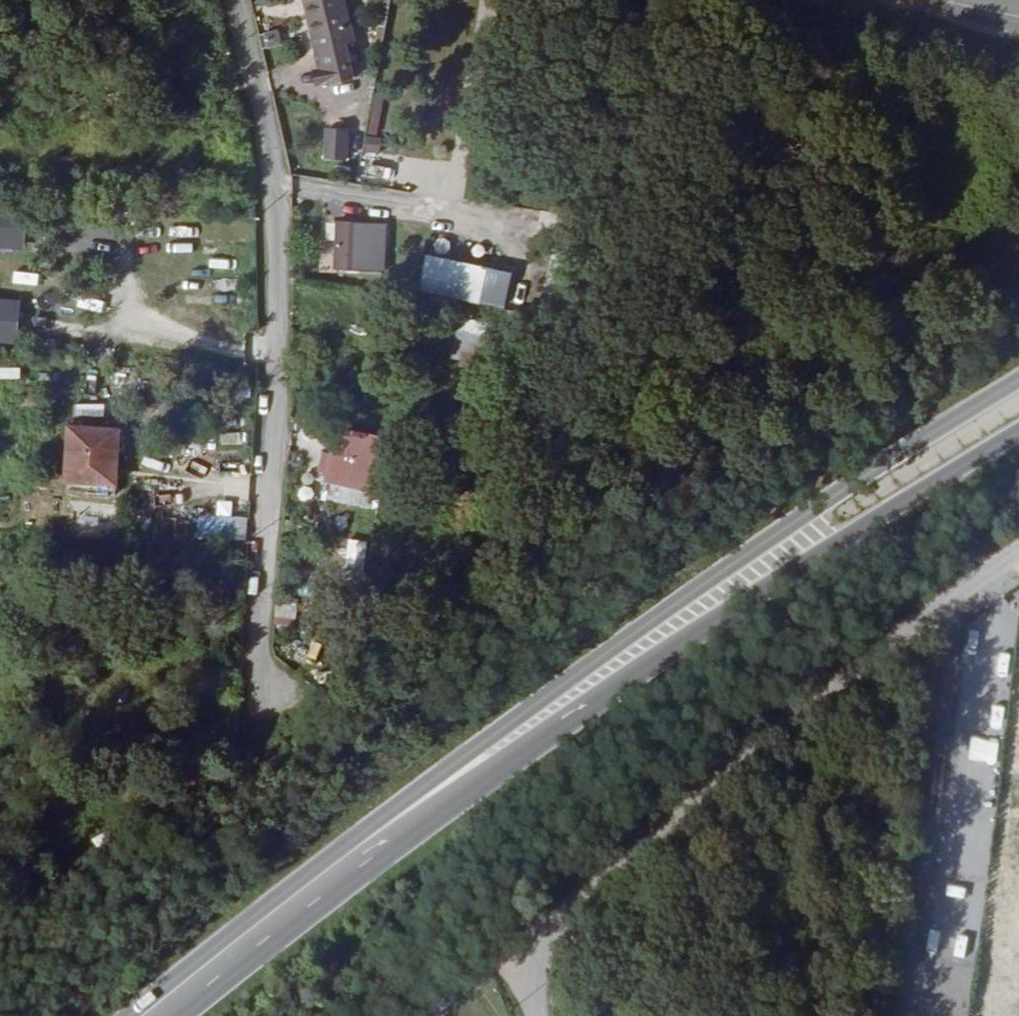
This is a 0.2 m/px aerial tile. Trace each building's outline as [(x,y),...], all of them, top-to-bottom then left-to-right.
[(307,3),(318,52),(320,51),(329,85),(357,78),(349,45),(351,44),(341,0),(318,0),(307,3)] [(325,125),(322,158),(346,161),(350,128),(325,125)] [(23,248),(24,210),(0,209),(0,247),(23,248)] [(384,225),(337,223),(335,268),(382,270),(384,225)] [(422,254),(418,292),(479,300),(484,262),(422,254)] [(567,315),(573,289),(544,283),(539,309),(567,315)] [(18,296),(0,296),(0,340),(17,340),(18,296)] [(461,323),(436,320),(427,356),(452,362),(461,323)] [(116,496),(119,429),(69,426),(66,484),(86,485),(86,495),(116,496)] [(343,428),(337,458),(341,458),(365,464),(378,466),(384,436),(343,428)] [(341,458),(337,474),(362,478),(365,464),(341,458)] [(223,497),(246,496),(245,473),(222,473),(223,497)] [(247,540),(249,518),(201,517),(200,539),(247,540)] [(347,538),(345,562),(362,563),(364,539),(347,538)] [(966,765),(995,770),(999,747),(971,741),(966,765)] [(969,854),(969,831),(944,830),(943,853),(969,854)]
